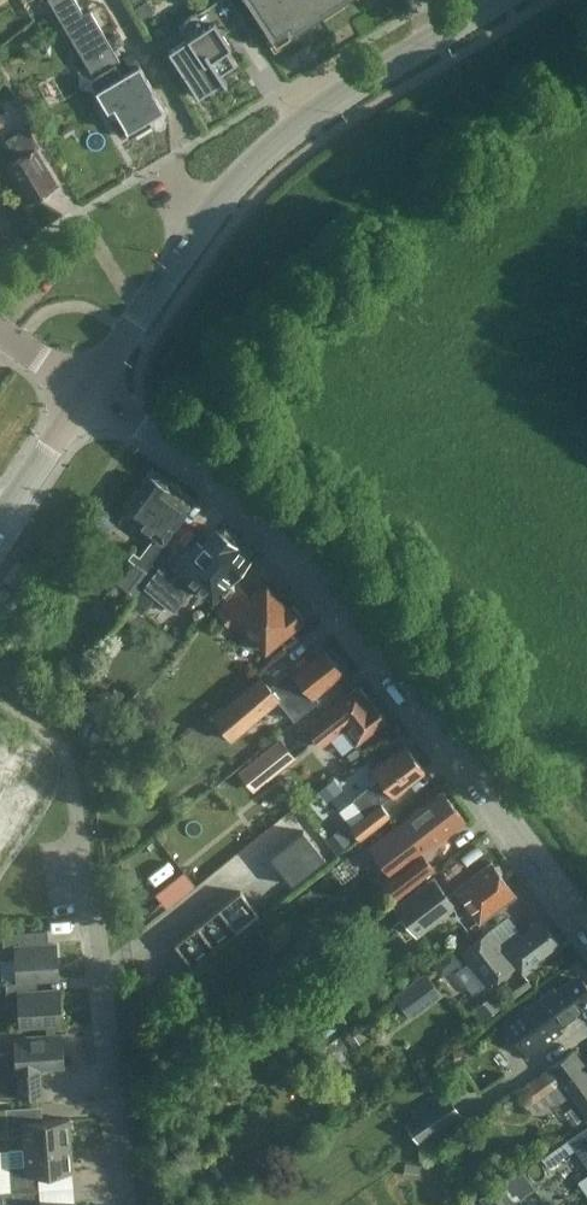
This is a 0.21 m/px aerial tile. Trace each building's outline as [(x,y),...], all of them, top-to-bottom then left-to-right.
[(76,0),(49,0),(100,86),(95,89),(105,105),(113,104),(125,124),(122,126),(129,137),(151,123),(148,118),(163,109),(151,89),(153,88),(138,64),(121,73),(114,62),(119,59),(90,9),(83,13),(76,0)] [(154,11),(147,0),(136,7),(143,18),(154,11)] [(225,83),(227,82),(221,73),(236,64),(226,49),(231,46),(222,33),(244,19),(232,0),(215,0),(179,24),(187,38),(169,50),(198,95),(222,79),(225,83)] [(342,0),(245,0),(274,44),(342,0)] [(15,118),(25,112),(14,95),(3,101),(15,118)] [(5,164),(27,201),(56,184),(35,148),(39,146),(27,126),(6,139),(17,157),(5,164)] [(123,512),(156,536),(140,557),(133,552),(128,558),(150,575),(171,547),(163,541),(190,505),(168,489),(166,481),(158,475),(150,476),(123,512)] [(143,587),(172,611),(173,612),(196,584),(213,598),(229,578),(230,579),(250,556),(235,544),(235,536),(224,526),(216,528),(195,552),(189,547),(174,565),(180,570),(173,578),(158,566),(143,587)] [(288,605),(285,607),(266,584),(250,598),(241,587),(220,604),(225,609),(219,614),(228,626),(238,617),(266,650),(301,620),(299,618),(302,615),(293,604),(290,607),(288,605)] [(143,589),(133,602),(146,613),(157,600),(143,589)] [(332,659),(322,647),(294,670),(292,668),(270,686),(261,675),(213,715),(232,739),(279,699),(289,712),(311,694),(312,695),(333,679),(334,681),(343,673),(342,671),(344,670),(334,657),(332,659)] [(385,719),(358,685),(328,709),(306,727),(321,746),(331,738),(343,754),(355,744),(356,743),(385,719)] [(254,791),(296,757),(279,737),(238,771),(254,791)] [(424,769),(405,744),(384,760),(382,758),(371,767),(380,778),(354,799),(366,815),(350,827),(359,839),(390,814),(381,803),(424,769)] [(325,789),(333,800),(349,788),(341,777),(325,789)] [(40,778),(35,785),(46,793),(51,786),(40,778)] [(35,786),(30,793),(41,801),(46,793),(35,786)] [(464,819),(441,790),(420,807),(419,806),(371,843),(393,871),(381,880),(395,897),(433,867),(422,853),(448,834),(447,833),(464,819)] [(10,824),(5,831),(16,839),(21,831),(10,824)] [(338,850),(350,841),(339,827),(327,836),(338,850)] [(325,857),(303,830),(270,856),(292,884),(325,857)] [(0,839),(11,847),(16,839),(5,832),(0,839)] [(491,861),(480,869),(447,894),(434,877),(395,907),(416,935),(454,905),(458,910),(467,904),(479,920),(515,893),(491,861)] [(123,887),(140,881),(135,867),(118,874),(123,887)] [(167,905),(195,882),(184,868),(156,891),(167,905)] [(192,966),(236,930),(257,914),(238,892),(174,943),(192,966)] [(487,985),(516,963),(524,974),(538,963),(535,960),(558,943),(540,919),(522,933),(518,928),(500,942),(489,928),(460,950),(487,985)] [(16,978),(36,977),(58,975),(56,944),(48,944),(47,930),(2,933),(4,959),(15,958),(16,977),(16,978)] [(441,976),(461,960),(452,948),(432,963),(441,976)] [(442,995),(425,971),(394,994),(411,1017),(442,995)] [(527,1056),(562,1031),(559,1027),(576,1014),(573,1011),(586,1001),(586,982),(583,981),(578,973),(556,989),(554,986),(530,1005),(526,1001),(500,1020),(527,1056)] [(37,991),(36,977),(16,978),(16,977),(5,978),(7,1004),(18,1004),(19,1024),(61,1021),(59,990),(37,991)] [(473,1008),(482,1020),(503,1005),(494,993),(473,1008)] [(64,1066),(62,1032),(13,1036),(14,1051),(0,1052),(0,1096),(17,1094),(17,1095),(42,1094),(40,1068),(64,1066)] [(548,1066),(560,1083),(586,1119),(586,1118),(586,1063),(585,1065),(573,1049),(548,1066)] [(548,1066),(515,1090),(527,1107),(560,1083),(548,1066)] [(419,1144),(461,1115),(446,1093),(404,1122),(419,1144)] [(34,1105),(5,1107),(6,1123),(7,1134),(23,1133),(24,1148),(70,1145),(68,1118),(42,1120),(41,1105),(34,1105)] [(24,1148),(10,1148),(12,1190),(41,1188),(39,1174),(72,1171),(70,1145),(24,1148)] [(520,1167),(478,1196),(485,1204),(516,1204),(513,1201),(534,1187),(520,1167)] [(0,1191),(0,1204),(75,1204),(74,1201),(42,1203),(41,1188),(12,1190),(11,1190),(0,1191)]
